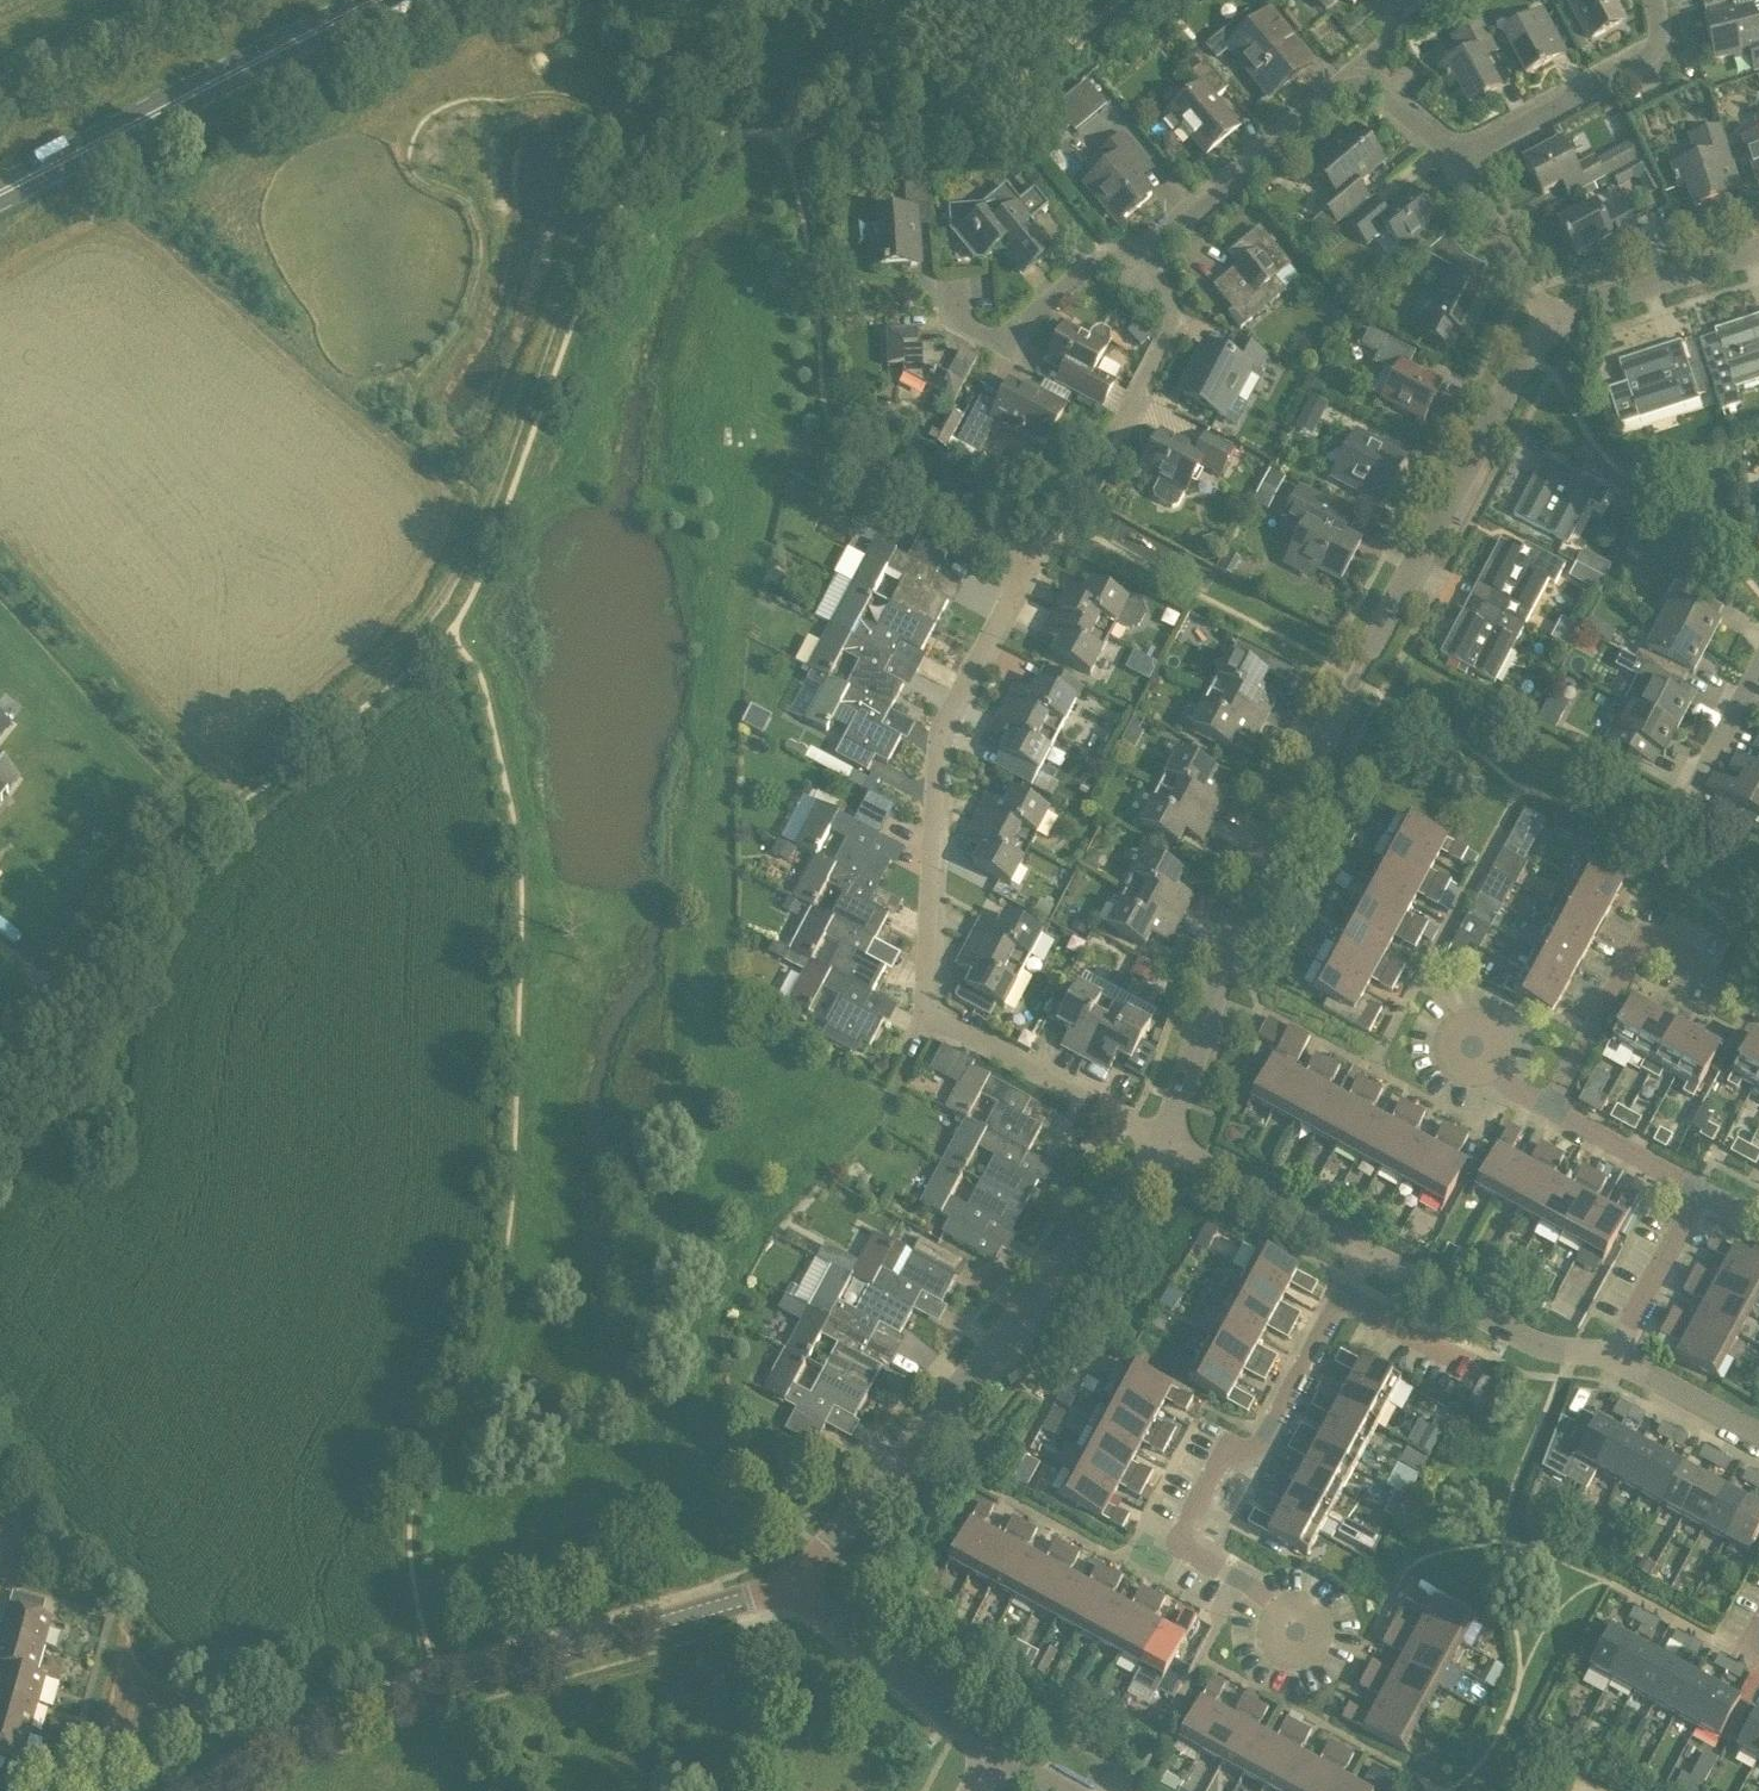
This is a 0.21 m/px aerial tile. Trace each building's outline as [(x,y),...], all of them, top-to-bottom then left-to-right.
[(1324,8),(1334,0),(1317,0),(1324,8)] [(1621,21),(1612,6),(1615,4),(1612,0),(1567,0),(1580,23),(1583,22),(1591,38),(1621,21)] [(1751,8),(1705,19),(1714,59),(1749,51),(1753,69),(1758,68),(1758,41),(1751,8)] [(1233,40),(1225,46),(1239,63),(1267,97),(1294,74),(1275,51),(1291,38),(1268,10),(1254,22),(1247,13),(1226,31),(1233,40)] [(1518,30),(1505,37),(1525,74),(1552,59),(1564,53),(1551,30),(1541,11),(1515,25),(1518,30)] [(1498,88),(1481,58),(1496,50),(1481,21),(1456,34),(1466,53),(1439,68),(1450,87),(1457,83),(1468,104),(1470,103),(1468,99),(1480,92),(1482,96),(1498,88)] [(901,66),(913,63),(909,48),(897,51),(901,66)] [(1201,153),(1235,124),(1214,98),(1225,88),(1197,54),(1172,75),(1188,94),(1167,112),(1201,153)] [(1075,132),(1106,106),(1086,82),(1055,108),(1057,110),(1071,127),(1075,132)] [(1727,195),(1716,163),(1732,158),(1721,125),(1694,134),(1701,156),(1672,166),(1679,187),(1686,185),(1693,206),(1727,195)] [(1336,221),(1366,196),(1355,183),(1382,161),(1354,128),(1310,165),(1332,191),(1320,202),(1336,221)] [(1120,219),(1150,195),(1132,174),(1146,162),(1122,134),(1101,151),(1110,162),(1084,184),(1107,212),(1111,208),(1120,219)] [(1758,185),(1758,135),(1742,141),(1757,185),(1758,185)] [(1580,192),(1581,191),(1595,183),(1604,179),(1593,159),(1575,169),(1560,140),(1524,159),(1542,194),(1572,178),(1580,192)] [(1627,167),(1611,175),(1618,187),(1633,179),(1627,167)] [(1651,174),(1639,180),(1648,196),(1660,189),(1651,174)] [(872,267),(917,264),(915,225),(928,224),(926,181),(904,182),(905,210),(873,212),(875,241),(870,241),(872,267)] [(1595,183),(1581,191),(1588,203),(1602,195),(1595,183)] [(1047,208),(1031,188),(1013,203),(1001,189),(981,205),(952,208),(954,231),(958,230),(959,242),(969,254),(990,252),(1002,242),(1008,249),(1018,241),(1033,259),(1049,246),(1029,223),(1047,208)] [(1413,197),(1406,189),(1381,210),(1372,199),(1346,221),(1366,244),(1384,228),(1403,250),(1435,223),(1428,215),(1429,209),(1428,205),(1426,201),(1423,198),(1419,197),(1413,197)] [(1600,218),(1594,205),(1559,224),(1575,255),(1609,237),(1613,244),(1636,232),(1622,206),(1600,218)] [(1237,266),(1212,286),(1232,310),(1228,314),(1239,328),(1243,324),(1282,292),(1269,276),(1286,262),(1258,228),(1227,254),(1237,266)] [(1464,255),(1458,248),(1447,235),(1424,255),(1450,267),(1451,266),(1457,269),(1464,255)] [(1467,336),(1483,304),(1473,299),(1482,282),(1457,269),(1451,266),(1450,267),(1441,284),(1446,286),(1421,333),(1448,347),(1457,331),(1467,336)] [(1715,328),(1733,388),(1758,380),(1758,314),(1715,328)] [(847,346),(878,345),(877,318),(846,319),(847,346)] [(1087,340),(1063,327),(1045,360),(1079,378),(1072,393),(1100,408),(1113,385),(1091,373),(1108,341),(1107,340),(1106,333),(1098,328),(1091,332),(1087,340)] [(1423,417),(1441,384),(1407,366),(1415,351),(1386,335),(1370,327),(1362,343),(1378,352),(1374,359),(1395,371),(1382,395),(1423,417)] [(916,344),(916,329),(884,330),(886,366),(901,365),(902,373),(953,401),(976,359),(961,351),(956,360),(945,354),(933,355),(933,343),(916,344)] [(1255,371),(1264,354),(1236,339),(1227,356),(1204,343),(1194,363),(1198,365),(1182,396),(1219,416),(1229,420),(1255,371)] [(1626,384),(1608,390),(1608,392),(1618,424),(1619,424),(1638,418),(1636,412),(1681,398),(1683,404),(1699,398),(1698,396),(1693,378),(1677,383),(1665,346),(1663,346),(1619,360),(1626,384)] [(1035,395),(1008,380),(1002,393),(984,384),(955,441),(979,453),(989,433),(992,435),(999,422),(1043,445),(1064,405),(1038,391),(1035,395)] [(1310,396),(1301,414),(1318,423),(1328,405),(1310,396)] [(1195,449),(1158,430),(1138,468),(1159,479),(1153,493),(1156,500),(1171,507),(1178,505),(1184,492),(1199,465),(1219,476),(1234,448),(1204,433),(1195,449)] [(1379,502),(1403,456),(1357,431),(1332,477),(1379,502)] [(1268,510),(1285,477),(1269,469),(1252,501),(1268,510)] [(1534,473),(1513,513),(1562,538),(1583,498),(1589,501),(1601,507),(1609,492),(1597,486),(1566,469),(1566,470),(1557,485),(1534,473)] [(1339,578),(1358,542),(1326,526),(1333,512),(1297,493),(1287,512),(1306,522),(1290,553),(1339,578)] [(889,603),(932,626),(945,600),(926,590),(935,573),(934,573),(945,553),(916,538),(905,558),(873,540),(850,582),(873,594),(886,569),(903,578),(889,603)] [(1501,538),(1478,580),(1510,597),(1502,612),(1525,624),(1553,570),(1560,573),(1565,564),(1525,542),(1521,549),(1501,538)] [(1601,590),(1613,562),(1582,550),(1571,578),(1601,590)] [(1052,609),(1108,638),(1115,624),(1127,630),(1141,626),(1145,614),(1141,601),(1130,596),(1121,598),(1088,581),(1081,594),(1064,585),(1052,609)] [(860,620),(873,594),(850,582),(828,624),(889,658),(898,642),(918,652),(932,626),(889,603),(876,628),(860,620)] [(1658,623),(1706,648),(1720,622),(1698,611),(1705,598),(1674,582),(1666,596),(1671,598),(1658,623)] [(1088,675),(1108,638),(1052,609),(1040,632),(1058,641),(1050,655),(1088,675)] [(1462,609),(1440,652),(1494,681),(1525,624),(1502,612),(1495,627),(1462,609)] [(1602,637),(1608,626),(1598,620),(1592,631),(1602,637)] [(1693,674),(1706,648),(1658,623),(1645,648),(1640,646),(1634,658),(1645,664),(1665,675),(1671,662),(1693,674)] [(828,624),(806,667),(888,709),(901,684),(881,673),(889,658),(828,624)] [(1208,691),(1263,720),(1275,696),(1259,688),(1266,675),(1262,672),(1268,659),(1234,641),(1227,654),(1208,691)] [(1133,651),(1127,669),(1152,677),(1158,659),(1133,651)] [(1676,681),(1665,675),(1645,664),(1638,677),(1644,680),(1631,705),(1630,706),(1677,731),(1691,705),(1669,693),(1676,681)] [(879,726),(888,709),(806,667),(810,670),(805,679),(820,687),(803,719),(826,731),(839,707),(856,715),(835,755),(867,772),(874,757),(887,764),(901,738),(879,726)] [(1001,708),(1056,737),(1075,700),(1081,688),(1054,674),(1048,686),(1037,680),(1030,694),(1013,685),(1001,708)] [(1251,743),(1263,720),(1208,691),(1189,727),(1227,747),(1234,734),(1251,743)] [(1553,730),(1565,707),(1547,698),(1536,722),(1553,730)] [(1520,713),(1530,718),(1537,706),(1526,701),(1520,713)] [(1630,706),(1631,705),(1625,702),(1605,740),(1635,756),(1641,745),(1663,757),(1677,731),(1630,706)] [(772,716),(751,706),(742,724),(763,735),(772,716)] [(1037,773),(1056,737),(1001,708),(988,731),(1005,740),(991,767),(1056,800),(1062,788),(1058,786),(1059,784),(1037,773)] [(1135,715),(1130,726),(1138,730),(1144,720),(1135,715)] [(11,724),(0,716),(0,738),(11,724)] [(1157,788),(1213,818),(1225,794),(1208,785),(1215,772),(1176,751),(1157,788)] [(1757,765),(1738,755),(1730,769),(1740,774),(1758,784),(1758,762),(1757,765)] [(16,778),(0,766),(0,804),(2,801),(0,800),(5,793),(7,794),(20,777),(18,776),(16,778)] [(1740,774),(1733,786),(1712,775),(1705,789),(1744,809),(1738,822),(1758,833),(1758,784),(1740,774)] [(1200,841),(1213,818),(1157,788),(1138,825),(1176,846),(1183,832),(1200,841)] [(973,819),(1028,848),(1047,811),(1009,791),(1002,805),(985,796),(973,819)] [(824,806),(828,797),(818,792),(817,794),(814,800),(824,806)] [(795,846),(875,889),(889,862),(869,852),(878,835),(808,798),(797,819),(792,817),(788,825),(786,824),(779,837),(795,846)] [(1503,850),(1523,861),(1544,822),(1524,811),(1503,850)] [(1387,835),(1434,861),(1446,839),(1399,813),(1387,835)] [(1009,885),(1028,848),(973,819),(961,842),(978,851),(971,865),(1009,885)] [(1422,884),(1434,861),(1387,835),(1387,836),(1394,840),(1382,861),(1422,884)] [(1461,863),(1468,850),(1455,842),(1447,857),(1461,863)] [(790,897),(810,908),(873,942),(887,915),(867,905),(875,889),(795,846),(789,858),(802,866),(803,863),(807,865),(797,884),(785,877),(778,890),(790,897)] [(1570,887),(1608,908),(1620,886),(1608,880),(1615,866),(1589,851),(1582,865),(1570,887)] [(1125,889),(1179,919),(1192,896),(1175,887),(1183,874),(1144,853),(1125,889)] [(1410,904),(1422,884),(1382,861),(1371,882),(1410,904)] [(1430,888),(1443,896),(1451,881),(1437,874),(1430,888)] [(1399,925),(1410,904),(1371,882),(1359,903),(1399,925)] [(1535,918),(1543,901),(1514,886),(1506,903),(1535,918)] [(1597,930),(1608,908),(1570,887),(1563,899),(1555,895),(1550,904),(1597,930)] [(1438,907),(1443,896),(1430,888),(1424,899),(1438,907)] [(1167,942),(1179,919),(1125,889),(1105,926),(1143,946),(1150,933),(1167,942)] [(1387,947),(1399,925),(1359,903),(1347,924),(1387,947)] [(1586,950),(1597,930),(1550,904),(1545,913),(1553,918),(1547,929),(1586,950)] [(787,950),(808,961),(871,994),(885,968),(864,957),(873,942),(810,908),(787,950)] [(966,942),(1022,971),(1041,934),(1003,914),(996,927),(979,918),(966,942)] [(1407,930),(1421,938),(1428,924),(1414,917),(1407,930)] [(1375,968),(1387,947),(1347,924),(1336,946),(1375,968)] [(1586,950),(1547,929),(1547,930),(1539,926),(1532,938),(1524,933),(1519,942),(1574,972),(1586,950)] [(1415,949),(1421,938),(1407,930),(1401,942),(1415,949)] [(1456,964),(1468,942),(1457,935),(1445,958),(1456,964)] [(1002,1008),(1022,971),(966,942),(954,965),(971,974),(964,988),(984,999),(978,1011),(990,1017),(996,1005),(1002,1008)] [(1562,994),(1574,972),(1519,942),(1507,964),(1522,972),(1524,973),(1562,994)] [(1364,989),(1375,968),(1336,946),(1324,967),(1364,989)] [(1139,958),(1133,973),(1155,981),(1160,966),(1139,958)] [(1384,973),(1398,980),(1405,967),(1391,960),(1384,973)] [(802,971),(785,1003),(807,1015),(821,988),(839,997),(824,1025),(826,1026),(821,1037),(855,1055),(861,1044),(867,1048),(882,1020),(862,1010),(871,994),(808,961),(802,971)] [(1352,1011),(1364,989),(1324,967),(1312,989),(1352,1011)] [(1391,992),(1398,980),(1384,973),(1378,985),(1391,992)] [(1550,1016),(1562,994),(1524,973),(1517,984),(1508,980),(1503,990),(1550,1016)] [(1145,998),(1152,983),(1133,974),(1126,989),(1145,998)] [(1083,1059),(1112,1004),(1075,984),(1055,1022),(1069,1029),(1059,1046),(1083,1059)] [(1631,1053),(1652,1014),(1631,1002),(1604,1051),(1615,1056),(1620,1047),(1631,1053)] [(1374,1024),(1382,1010),(1368,1003),(1361,1017),(1374,1024)] [(1112,1004),(1083,1059),(1106,1071),(1115,1054),(1128,1061),(1125,1067),(1141,1075),(1155,1050),(1139,1042),(1140,1040),(1149,1023),(1112,1004)] [(1648,1074),(1674,1026),(1652,1014),(1631,1053),(1644,1060),(1639,1069),(1648,1074)] [(1674,1076),(1695,1037),(1674,1026),(1648,1074),(1658,1079),(1663,1070),(1674,1076)] [(1297,1064),(1310,1041),(1289,1029),(1276,1052),(1297,1064)] [(1758,1073),(1758,1039),(1751,1035),(1731,1073),(1725,1083),(1737,1089),(1742,1080),(1753,1085),(1758,1073)] [(1695,1037),(1674,1076),(1687,1083),(1682,1092),(1691,1097),(1696,1088),(1717,1049),(1695,1037)] [(929,1069),(945,1077),(957,1054),(941,1045),(940,1048),(929,1069)] [(1319,1076),(1326,1061),(1315,1055),(1307,1070),(1319,1076)] [(1272,1059),(1249,1099),(1271,1111),(1294,1071),(1272,1059)] [(1326,1061),(1319,1076),(1332,1082),(1340,1068),(1326,1061)] [(959,1085),(957,1084),(943,1110),(963,1121),(963,1119),(1027,1153),(1040,1127),(1020,1116),(1029,1100),(969,1068),(959,1085)] [(1600,1112),(1608,1099),(1600,1095),(1609,1077),(1595,1069),(1578,1100),(1591,1108),(1600,1112)] [(1294,1071),(1271,1111),(1293,1123),(1315,1082),(1294,1071)] [(1361,1098),(1369,1084),(1358,1078),(1350,1092),(1361,1098)] [(1315,1082),(1293,1123),(1314,1135),(1336,1094),(1315,1082)] [(1369,1084),(1361,1098),(1375,1105),(1383,1092),(1369,1084)] [(1336,1094),(1314,1135),(1335,1146),(1357,1105),(1336,1094)] [(1404,1121),(1412,1107),(1400,1101),(1392,1115),(1404,1121)] [(1357,1105),(1335,1146),(1356,1158),(1379,1117),(1357,1105)] [(1620,1124),(1627,1112),(1616,1106),(1610,1118),(1620,1124)] [(1412,1107),(1404,1121),(1418,1129),(1425,1115),(1412,1107)] [(1627,1112),(1620,1124),(1634,1131),(1641,1119),(1627,1112)] [(1379,1117),(1356,1158),(1378,1169),(1400,1129),(1379,1117)] [(1017,1169),(1027,1153),(963,1119),(963,1121),(941,1161),(963,1173),(977,1147),(994,1157),(980,1183),(1023,1206),(1037,1180),(1017,1169)] [(1712,1143),(1719,1130),(1706,1122),(1699,1136),(1712,1143)] [(1446,1145),(1454,1130),(1443,1124),(1435,1139),(1446,1145)] [(1514,1147),(1521,1134),(1508,1127),(1501,1140),(1514,1147)] [(1666,1149),(1673,1136),(1659,1128),(1652,1141),(1666,1149)] [(1400,1129),(1378,1169),(1399,1181),(1421,1140),(1400,1129)] [(1454,1130),(1446,1145),(1461,1152),(1468,1138),(1454,1130)] [(1741,1158),(1748,1145),(1737,1138),(1730,1152),(1741,1158)] [(1421,1140),(1399,1181),(1420,1192),(1442,1152),(1421,1140)] [(1543,1163),(1550,1149),(1539,1143),(1531,1158),(1543,1163)] [(1741,1158),(1754,1166),(1758,1157),(1758,1151),(1748,1145),(1741,1158)] [(1495,1149),(1474,1187),(1496,1199),(1517,1161),(1495,1149)] [(1550,1149),(1543,1163),(1557,1171),(1564,1157),(1550,1149)] [(1442,1152),(1420,1192),(1442,1204),(1464,1164),(1442,1152)] [(950,1197),(963,1173),(941,1161),(918,1203),(949,1220),(941,1234),(970,1249),(977,1236),(981,1238),(990,1221),(1009,1232),(1023,1206),(980,1183),(967,1206),(950,1197)] [(1517,1161),(1496,1199),(1517,1211),(1538,1172),(1517,1161)] [(1586,1187),(1593,1173),(1582,1167),(1574,1180),(1586,1187)] [(1538,1172),(1517,1211),(1538,1222),(1559,1184),(1538,1172)] [(1593,1173),(1586,1187),(1599,1194),(1607,1181),(1593,1173)] [(1559,1184),(1538,1222),(1560,1234),(1581,1195),(1559,1184)] [(1630,1211),(1638,1198),(1625,1190),(1618,1204),(1630,1211)] [(1581,1195),(1560,1234),(1581,1246),(1602,1207),(1581,1195)] [(1602,1207),(1581,1246),(1603,1258),(1624,1219),(1602,1207)] [(849,1275),(911,1308),(920,1292),(940,1303),(954,1277),(959,1279),(967,1263),(920,1237),(911,1254),(872,1233),(849,1275)] [(1706,1249),(1720,1256),(1725,1259),(1720,1269),(1758,1291),(1758,1262),(1732,1247),(1727,1244),(1713,1236),(1706,1249)] [(1245,1273),(1283,1294),(1289,1284),(1311,1295),(1317,1283),(1295,1272),(1257,1251),(1245,1273)] [(807,1307),(869,1340),(877,1324),(897,1335),(911,1308),(849,1275),(829,1264),(807,1307)] [(1689,1280),(1703,1288),(1710,1275),(1696,1268),(1689,1280)] [(1708,1291),(1750,1314),(1758,1298),(1758,1291),(1720,1269),(1708,1291)] [(1279,1303),(1283,1294),(1245,1273),(1233,1295),(1293,1327),(1300,1314),(1279,1303)] [(1697,1300),(1703,1288),(1689,1280),(1683,1292),(1697,1300)] [(1708,1291),(1697,1312),(1739,1335),(1750,1314),(1708,1291)] [(1287,1339),(1293,1327),(1233,1295),(1222,1316),(1260,1337),(1266,1328),(1287,1339)] [(860,1356),(869,1340),(807,1307),(784,1348),(807,1361),(821,1336),(837,1345),(823,1369),(866,1392),(880,1366),(860,1356)] [(1666,1323),(1680,1331),(1686,1318),(1673,1310),(1666,1323)] [(1697,1312),(1685,1334),(1727,1356),(1739,1335),(1697,1312)] [(1256,1346),(1260,1337),(1222,1316),(1210,1338),(1271,1370),(1278,1358),(1256,1346)] [(1674,1342),(1680,1331),(1666,1323),(1659,1335),(1674,1342)] [(1685,1334),(1673,1356),(1715,1379),(1727,1356),(1685,1334)] [(1264,1382),(1271,1370),(1210,1338),(1199,1359),(1238,1380),(1243,1371),(1264,1382)] [(794,1385),(807,1361),(784,1348),(761,1391),(795,1409),(783,1430),(813,1445),(833,1408),(852,1418),(866,1392),(823,1369),(810,1394),(794,1385)] [(1349,1385),(1388,1406),(1400,1384),(1361,1363),(1362,1362),(1341,1351),(1334,1363),(1355,1374),(1349,1385)] [(1233,1389),(1238,1380),(1199,1359),(1187,1381),(1225,1403),(1226,1401),(1247,1412),(1254,1401),(1233,1389)] [(1130,1367),(1118,1389),(1158,1411),(1170,1389),(1130,1367)] [(1481,1410),(1494,1383),(1480,1376),(1466,1403),(1481,1410)] [(1388,1406),(1349,1385),(1345,1393),(1323,1382),(1317,1395),(1377,1428),(1388,1406)] [(1118,1389),(1106,1411),(1147,1433),(1158,1411),(1118,1389)] [(1185,1412),(1192,1399),(1179,1392),(1173,1405),(1185,1412)] [(1365,1449),(1377,1428),(1317,1395),(1310,1406),(1332,1418),(1326,1428),(1365,1449)] [(1626,1416),(1631,1406),(1619,1400),(1613,1410),(1626,1416)] [(1631,1406),(1626,1416),(1640,1424),(1645,1414),(1631,1406)] [(1106,1411),(1095,1432),(1135,1454),(1147,1433),(1106,1411)] [(1596,1470),(1618,1431),(1596,1419),(1585,1438),(1572,1431),(1575,1425),(1561,1417),(1541,1468),(1563,1479),(1574,1458),(1596,1470)] [(1668,1441),(1674,1430),(1662,1423),(1655,1434),(1668,1441)] [(1155,1437),(1168,1444),(1176,1431),(1162,1424),(1155,1437)] [(1365,1449),(1326,1428),(1322,1436),(1300,1425),(1294,1437),(1354,1470),(1365,1449)] [(1430,1454),(1442,1433),(1429,1426),(1418,1447),(1430,1454)] [(1674,1430),(1668,1441),(1682,1448),(1688,1437),(1674,1430)] [(1618,1482),(1639,1443),(1618,1431),(1596,1470),(1618,1482)] [(1095,1432),(1083,1453),(1124,1475),(1135,1454),(1095,1432)] [(1162,1455),(1168,1444),(1155,1437),(1149,1448),(1162,1455)] [(1342,1491),(1354,1470),(1294,1437),(1287,1449),(1309,1460),(1303,1470),(1342,1491)] [(1639,1493),(1660,1455),(1639,1443),(1618,1482),(1639,1493)] [(1711,1463),(1716,1453),(1705,1447),(1699,1457),(1711,1463)] [(1418,1473),(1425,1459),(1406,1449),(1399,1462),(1418,1473)] [(1083,1453),(1072,1475),(1112,1496),(1124,1475),(1083,1453)] [(1716,1453),(1711,1463),(1726,1471),(1731,1461),(1716,1453)] [(1660,1505),(1681,1466),(1660,1455),(1639,1493),(1660,1505)] [(1132,1479),(1145,1487),(1153,1473),(1139,1466),(1132,1479)] [(1682,1517),(1703,1478),(1681,1466),(1660,1505),(1682,1517)] [(1342,1491),(1303,1470),(1299,1479),(1277,1467),(1271,1480),(1331,1513),(1342,1491)] [(1758,1476),(1747,1470),(1741,1480),(1754,1486),(1758,1476)] [(1072,1475),(1060,1497),(1100,1519),(1112,1496),(1072,1475)] [(1703,1528),(1724,1490),(1703,1478),(1682,1517),(1703,1528)] [(1139,1498),(1145,1487),(1132,1479),(1126,1491),(1139,1498)] [(1319,1534),(1331,1513),(1271,1480),(1264,1492),(1286,1503),(1280,1513),(1319,1534)] [(1724,1540),(1745,1501),(1724,1490),(1703,1528),(1724,1540)] [(986,1522),(993,1509),(980,1501),(973,1515),(986,1522)] [(1724,1540),(1746,1552),(1758,1529),(1758,1509),(1745,1501),(1724,1540)] [(1122,1530),(1130,1517),(1116,1509),(1109,1523),(1122,1530)] [(1319,1534),(1280,1513),(1275,1522),(1254,1510),(1248,1523),(1269,1534),(1269,1535),(1308,1556),(1319,1534)] [(1017,1538),(1024,1525),(1012,1518),(1005,1532),(1017,1538)] [(1374,1555),(1381,1536),(1335,1518),(1327,1537),(1374,1555)] [(969,1523),(947,1563),(969,1575),(991,1535),(969,1523)] [(1024,1525),(1017,1538),(1029,1545),(1037,1532),(1024,1525)] [(991,1535),(969,1575),(990,1586),(1012,1547),(991,1535)] [(1060,1561),(1067,1548),(1055,1541),(1048,1555),(1060,1561)] [(1012,1547),(990,1586),(1012,1598),(1033,1558),(1012,1547)] [(1067,1548),(1060,1561),(1072,1568),(1080,1555),(1067,1548)] [(1033,1558),(1012,1598),(1033,1610),(1055,1570),(1033,1558)] [(1102,1585),(1109,1571),(1097,1565),(1090,1578),(1102,1585)] [(1055,1570),(1033,1610),(1055,1621),(1076,1581),(1055,1570)] [(1109,1571),(1102,1585),(1114,1591),(1122,1578),(1109,1571)] [(1076,1581),(1055,1621),(1076,1633),(1098,1593),(1076,1581)] [(1145,1608),(1152,1595),(1140,1588),(1133,1601),(1145,1608)] [(1421,1610),(1428,1597),(1413,1588),(1405,1601),(1421,1610)] [(1098,1593),(1076,1633),(1097,1645),(1119,1605),(1098,1593)] [(1152,1595),(1145,1608),(1157,1614),(1165,1602),(1152,1595)] [(1434,1601),(1421,1623),(1462,1645),(1474,1623),(1434,1601)] [(39,1665),(53,1618),(9,1605),(3,1624),(0,1624),(0,1654),(39,1665)] [(1119,1605),(1097,1645),(1119,1656),(1140,1616),(1119,1605)] [(1641,1625),(1646,1615),(1633,1608),(1628,1618),(1641,1624),(1641,1625)] [(1189,1631),(1196,1619),(1183,1611),(1176,1625),(1189,1631)] [(1641,1625),(1641,1624),(1636,1633),(1650,1640),(1659,1622),(1646,1615),(1641,1625)] [(1140,1616),(1119,1656),(1140,1668),(1162,1628),(1140,1616)] [(1389,1632),(1404,1640),(1410,1628),(1396,1620),(1389,1632)] [(1421,1623),(1410,1644),(1450,1666),(1462,1645),(1421,1623)] [(1162,1628),(1140,1668),(1161,1679),(1155,1690),(1157,1691),(1173,1700),(1189,1669),(1173,1660),(1184,1640),(1162,1628)] [(1611,1680),(1631,1642),(1609,1630),(1589,1668),(1611,1680)] [(1683,1648),(1689,1638),(1676,1631),(1671,1641),(1665,1651),(1679,1658),(1684,1648),(1683,1648)] [(1397,1652),(1404,1640),(1389,1632),(1382,1644),(1397,1652)] [(1683,1648),(1684,1648),(1698,1655),(1704,1646),(1689,1638),(1683,1648)] [(1632,1692),(1653,1654),(1631,1642),(1611,1680),(1632,1692)] [(1410,1644),(1398,1665),(1439,1687),(1450,1666),(1410,1644)] [(1045,1672),(1055,1651),(1044,1646),(1034,1667),(1045,1672)] [(39,1665),(0,1654),(0,1664),(2,1665),(0,1670),(0,1703),(36,1713),(46,1676),(37,1673),(39,1665)] [(1653,1703),(1674,1665),(1653,1654),(1632,1692),(1653,1703)] [(1726,1671),(1731,1661),(1719,1654),(1713,1664),(1726,1671)] [(1731,1661),(1726,1671),(1740,1679),(1745,1669),(1731,1661)] [(1365,1675),(1380,1683),(1387,1670),(1373,1662),(1365,1675)] [(1398,1665),(1386,1686),(1427,1709),(1439,1687),(1398,1665)] [(1675,1715),(1695,1677),(1674,1665),(1653,1703),(1675,1715)] [(1374,1695),(1380,1683),(1365,1675),(1358,1687),(1374,1695)] [(1696,1726),(1716,1689),(1695,1677),(1675,1715),(1696,1726)] [(1218,1700),(1225,1686),(1212,1679),(1204,1692),(1218,1700)] [(1386,1686),(1375,1707),(1416,1730),(1427,1709),(1386,1686)] [(1716,1689),(1696,1726),(1718,1738),(1739,1701),(1716,1689)] [(1248,1717),(1255,1703),(1243,1697),(1236,1710),(1248,1717)] [(1200,1701),(1179,1741),(1201,1753),(1222,1713),(1200,1701)] [(36,1713),(0,1703),(0,1754),(22,1760),(36,1713)] [(1255,1703),(1248,1717),(1260,1723),(1268,1710),(1255,1703)] [(1355,1726),(1362,1713),(1349,1705),(1342,1719),(1355,1726)] [(1375,1707),(1362,1729),(1404,1752),(1416,1730),(1375,1707)] [(1758,1757),(1758,1711),(1756,1709),(1735,1748),(1757,1760),(1758,1757)] [(1222,1713),(1201,1753),(1222,1764),(1244,1725),(1222,1713)] [(1290,1740),(1298,1726),(1286,1720),(1278,1734),(1290,1740)] [(1244,1725),(1222,1764),(1243,1776),(1265,1737),(1244,1725)] [(1576,1725),(1570,1738),(1577,1741),(1583,1728),(1576,1725)] [(1298,1726),(1290,1740),(1303,1747),(1310,1733),(1298,1726)] [(1265,1737),(1243,1776),(1264,1788),(1286,1748),(1265,1737)] [(1333,1763),(1340,1749),(1328,1743),(1321,1757),(1333,1763)] [(1264,1788),(1270,1790),(1290,1790),(1307,1760),(1286,1748),(1264,1788)] [(1340,1749),(1333,1763),(1346,1770),(1354,1757),(1340,1749)] [(1716,1755),(1703,1750),(1689,1787),(1699,1790),(1702,1790),(1716,1755)] [(1290,1790),(1318,1790),(1328,1772),(1307,1760),(1290,1790)] [(1345,1790),(1388,1790),(1394,1779),(1371,1767),(1360,1789),(1349,1783),(1345,1790)] [(1318,1790),(1345,1790),(1349,1783),(1328,1772),(1318,1790)]
